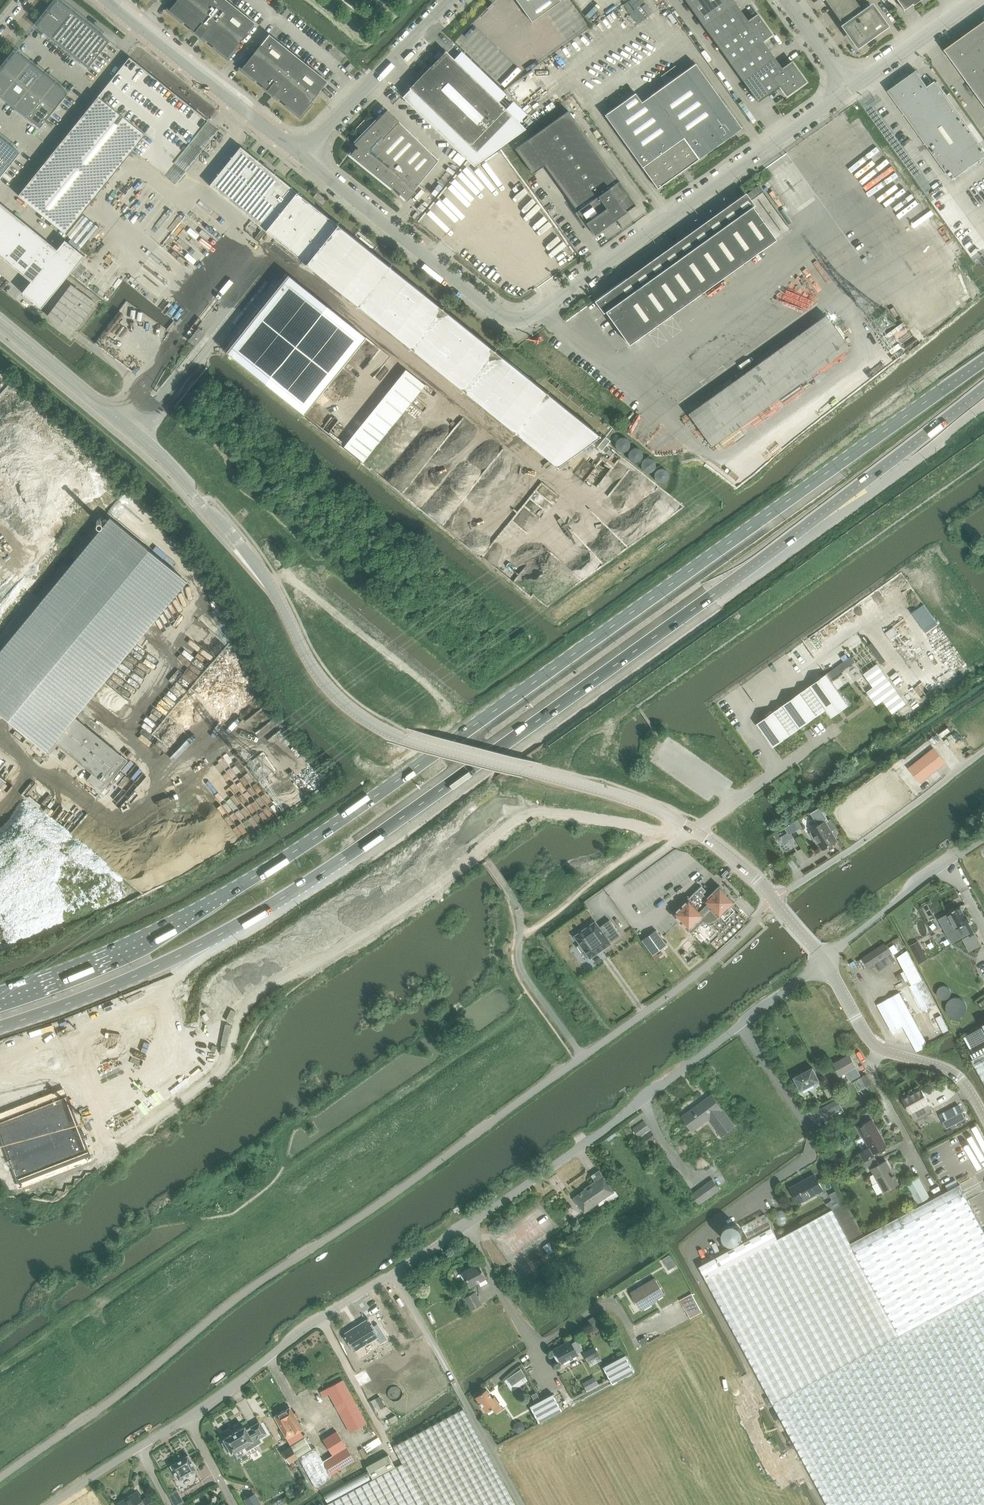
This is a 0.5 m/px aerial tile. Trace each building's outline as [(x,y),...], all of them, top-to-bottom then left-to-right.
[(50,36),(71,10),(59,0),(57,0),(37,26),(50,36)] [(172,12),(196,32),(195,32),(200,36),(201,35),(227,57),(255,23),(227,0),(177,0),(169,10),(172,12)] [(531,21),(561,0),(560,0),(516,0),(531,21)] [(693,12),(710,0),(685,0),(693,12)] [(717,45),(749,22),(748,21),(733,0),(710,0),(693,12),(717,45)] [(843,25),(863,11),(855,0),(825,0),(843,25)] [(904,10),(912,4),(913,5),(920,0),(897,0),(904,10)] [(857,45),(885,25),(871,6),(863,11),(843,25),(857,45)] [(50,36),(63,47),(84,20),(71,10),(50,36)] [(717,45),(741,78),(773,55),(763,41),(772,34),(758,14),(748,21),(749,22),(717,45)] [(63,47),(76,57),(97,31),(84,20),(63,47)] [(945,50),(983,104),(983,21),(945,50)] [(76,57),(89,67),(110,41),(97,31),(76,57)] [(269,34),(242,68),(268,90),(273,94),(300,115),(327,81),(269,34)] [(445,52),(402,96),(466,158),(474,166),(526,128),(445,50),(445,51),(445,52)] [(2,68),(16,79),(30,62),(16,51),(2,68)] [(741,78),(758,102),(779,86),(786,96),(806,82),(792,62),(782,68),(773,55),(741,78)] [(129,57),(18,195),(65,233),(133,150),(175,184),(185,171),(174,162),(208,120),(129,57)] [(16,79),(28,89),(42,72),(30,62),(16,79)] [(354,67),(350,63),(345,68),(349,72),(354,67)] [(695,63),(652,94),(641,102),(635,93),(605,115),(657,187),(741,127),(695,63)] [(2,96),(16,79),(2,68),(0,71),(0,95),(2,96)] [(928,86),(916,70),(888,90),(952,180),(983,157),(983,149),(935,81),(928,86)] [(28,89),(41,99),(55,82),(42,72),(28,89)] [(2,96),(14,106),(28,89),(16,79),(2,96)] [(41,99),(54,110),(68,93),(55,82),(41,99)] [(14,106),(27,117),(41,99),(28,89),(14,106)] [(27,117),(41,127),(54,110),(41,99),(27,117)] [(399,194),(407,201),(416,192),(414,190),(439,160),(387,110),(354,144),(357,147),(350,155),(392,189),(393,188),(399,194)] [(533,173),(544,165),(594,234),(635,204),(568,110),(515,148),(533,173)] [(20,153),(7,142),(0,151),(0,178),(20,153)] [(240,146),(209,185),(247,216),(305,263),(336,224),(247,152),(240,146)] [(675,245),(670,249),(700,292),(775,239),(749,202),(764,191),(759,185),(744,195),(740,198),(734,203),(696,230),(675,245)] [(326,199),(317,192),(313,197),(323,204),(326,199)] [(31,281),(22,292),(41,308),(84,255),(64,240),(57,249),(0,203),(0,256),(31,281)] [(626,278),(594,301),(603,313),(605,312),(629,344),(700,292),(670,249),(627,279),(626,278)] [(96,304),(71,285),(48,316),(59,324),(64,318),(77,328),(96,304)] [(849,347),(826,314),(688,413),(711,446),(849,347)] [(194,346),(205,333),(197,327),(187,340),(194,346)] [(605,436),(597,446),(601,450),(610,440),(605,436)] [(75,716),(187,580),(110,517),(0,650),(0,711),(47,750),(54,742),(58,745),(92,773),(87,779),(102,792),(128,760),(75,716)] [(827,674),(828,675),(831,679),(841,672),(856,662),(852,656),(837,666),(827,674)] [(878,665),(864,674),(873,688),(867,692),(877,705),(883,701),(892,714),(906,704),(878,665)] [(831,679),(828,675),(757,724),(773,747),(826,710),(832,718),(850,706),(831,679)] [(54,742),(47,750),(51,753),(58,745),(54,742)] [(934,750),(910,768),(920,781),(944,762),(934,750)] [(528,822),(532,826),(537,822),(534,818),(528,822)] [(826,822),(811,830),(823,850),(837,841),(835,838),(841,834),(837,827),(832,818),(826,822)] [(794,822),(785,827),(789,835),(799,829),(794,822)] [(702,886),(673,915),(684,926),(688,930),(690,929),(701,918),(702,919),(704,920),(705,920),(707,920),(708,920),(709,920),(710,920),(712,920),(713,920),(715,919),(716,918),(717,917),(717,916),(719,917),(720,916),(725,920),(732,913),(734,911),(730,907),(734,902),(719,886),(707,898),(703,893),(706,890),(702,886)] [(949,913),(939,918),(952,942),(968,934),(969,937),(975,934),(969,922),(970,922),(966,914),(965,915),(961,906),(948,912),(949,913)] [(583,949),(589,958),(610,943),(609,941),(619,934),(608,919),(598,927),(594,921),(573,935),(579,944),(577,945),(581,951),(583,949)] [(656,930),(641,940),(652,955),(666,945),(656,930)] [(928,959),(918,941),(910,945),(919,963),(928,959)] [(879,971),(896,960),(886,945),(873,953),(872,951),(862,957),(869,968),(875,964),(879,971)] [(908,950),(898,957),(912,985),(910,986),(923,1011),(936,1005),(922,980),(923,979),(908,950)] [(899,993),(877,1005),(891,1032),(902,1026),(916,1052),(928,1046),(899,993)] [(965,1036),(964,1037),(975,1057),(973,1059),(974,1061),(973,1061),(983,1081),(983,1026),(965,1036)] [(850,1079),(860,1074),(855,1065),(856,1065),(850,1054),(834,1062),(840,1074),(845,1071),(850,1079)] [(812,1067),(794,1076),(801,1089),(819,1079),(812,1067)] [(866,1086),(871,1083),(866,1073),(861,1076),(866,1086)] [(921,1088),(902,1098),(915,1122),(933,1112),(928,1104),(929,1103),(921,1088)] [(839,1101),(838,1099),(821,1108),(825,1116),(842,1107),(841,1105),(839,1101)] [(674,1122),(666,1128),(672,1136),(680,1130),(681,1131),(685,1128),(687,1130),(690,1127),(690,1128),(692,1126),(695,1124),(693,1122),(698,1119),(706,1129),(705,1130),(706,1132),(705,1133),(707,1135),(708,1137),(710,1139),(711,1138),(713,1140),(723,1132),(715,1123),(714,1123),(699,1103),(692,1108),(691,1109),(690,1108),(685,1111),(684,1110),(676,1116),(677,1117),(673,1121),(674,1122)] [(959,1104),(940,1114),(947,1128),(959,1122),(966,1118),(959,1104)] [(872,1119),(858,1127),(869,1147),(859,1152),(864,1161),(874,1156),(875,1155),(874,1153),(886,1147),(872,1119)] [(645,1146),(656,1137),(643,1120),(632,1129),(645,1146)] [(866,1168),(877,1161),(874,1156),(864,1161),(862,1162),(866,1168)] [(884,1192),(898,1185),(895,1180),(897,1180),(887,1161),(872,1170),(884,1192)] [(799,1203),(823,1190),(815,1175),(791,1188),(799,1203)] [(906,1182),(917,1204),(930,1197),(918,1176),(906,1182)] [(700,1203),(721,1189),(713,1179),(693,1193),(700,1203)] [(586,1189),(574,1198),(584,1212),(606,1196),(610,1202),(620,1194),(616,1189),(613,1191),(605,1180),(599,1184),(598,1182),(587,1190),(586,1189)] [(699,1266),(828,1504),(983,1504),(983,1228),(983,1229),(959,1184),(864,1236),(846,1202),(778,1238),(772,1227),(765,1214),(750,1222),(757,1235),(699,1266)] [(551,1243),(545,1248),(549,1254),(555,1249),(551,1243)] [(670,1254),(663,1259),(669,1269),(676,1265),(670,1254)] [(470,1286),(486,1277),(478,1263),(462,1271),(470,1286)] [(653,1301),(664,1294),(655,1279),(632,1293),(641,1309),(654,1302),(653,1301)] [(470,1309),(482,1303),(475,1292),(464,1298),(470,1309)] [(692,1293),(680,1300),(683,1306),(690,1318),(702,1311),(695,1299),(692,1293)] [(380,1343),(387,1338),(378,1323),(371,1327),(366,1320),(345,1334),(355,1350),(376,1336),(380,1343)] [(596,1320),(590,1324),(594,1331),(600,1327),(596,1320)] [(645,1337),(638,1341),(641,1346),(647,1342),(645,1337)] [(576,1353),(582,1350),(577,1341),(571,1344),(569,1341),(554,1350),(561,1362),(576,1354),(576,1353)] [(594,1346),(582,1353),(590,1366),(602,1360),(594,1346)] [(611,1383),(634,1370),(625,1354),(602,1366),(611,1383)] [(507,1378),(512,1385),(526,1376),(521,1368),(507,1378)] [(343,1380),(321,1392),(324,1397),(329,1394),(349,1432),(366,1423),(343,1380)] [(496,1414),(503,1409),(496,1398),(494,1399),(487,1390),(483,1393),(482,1392),(477,1395),(478,1396),(476,1397),(486,1412),(493,1408),(496,1414)] [(553,1394),(530,1406),(538,1422),(562,1409),(553,1394)] [(291,1407),(275,1416),(277,1421),(287,1438),(290,1444),(303,1436),(300,1430),(303,1429),(302,1427),(303,1425),(301,1422),(299,1422),(291,1407)] [(463,1410),(393,1448),(402,1464),(325,1504),(514,1504),(463,1410)] [(399,1420),(396,1416),(389,1420),(391,1424),(399,1420)] [(226,1441),(224,1442),(228,1450),(231,1449),(232,1451),(232,1452),(233,1451),(238,1458),(250,1451),(251,1453),(259,1448),(258,1446),(266,1441),(264,1439),(271,1435),(263,1422),(261,1423),(260,1422),(260,1421),(259,1422),(251,1426),(250,1427),(251,1427),(246,1430),(245,1427),(245,1426),(244,1426),(244,1427),(237,1431),(237,1430),(231,1434),(224,1438),(225,1439),(226,1441)] [(332,1477),(330,1473),(354,1459),(336,1431),(322,1440),(332,1455),(322,1461),(315,1448),(299,1457),(316,1488),(332,1477)] [(304,1437),(291,1446),(298,1457),(311,1449),(304,1437)] [(291,1446),(282,1451),(289,1463),(298,1457),(291,1446)] [(181,1493),(202,1480),(195,1469),(197,1469),(188,1455),(171,1465),(178,1478),(174,1481),(181,1493)] [(395,1467),(388,1455),(366,1467),(373,1478),(395,1467)] [(168,1494),(175,1504),(179,1504),(184,1502),(176,1490),(168,1494)] [(149,1496),(142,1500),(137,1492),(127,1498),(126,1497),(119,1502),(120,1504),(155,1504),(149,1496)] [(255,1493),(244,1499),(248,1504),(261,1504),(255,1493)]
